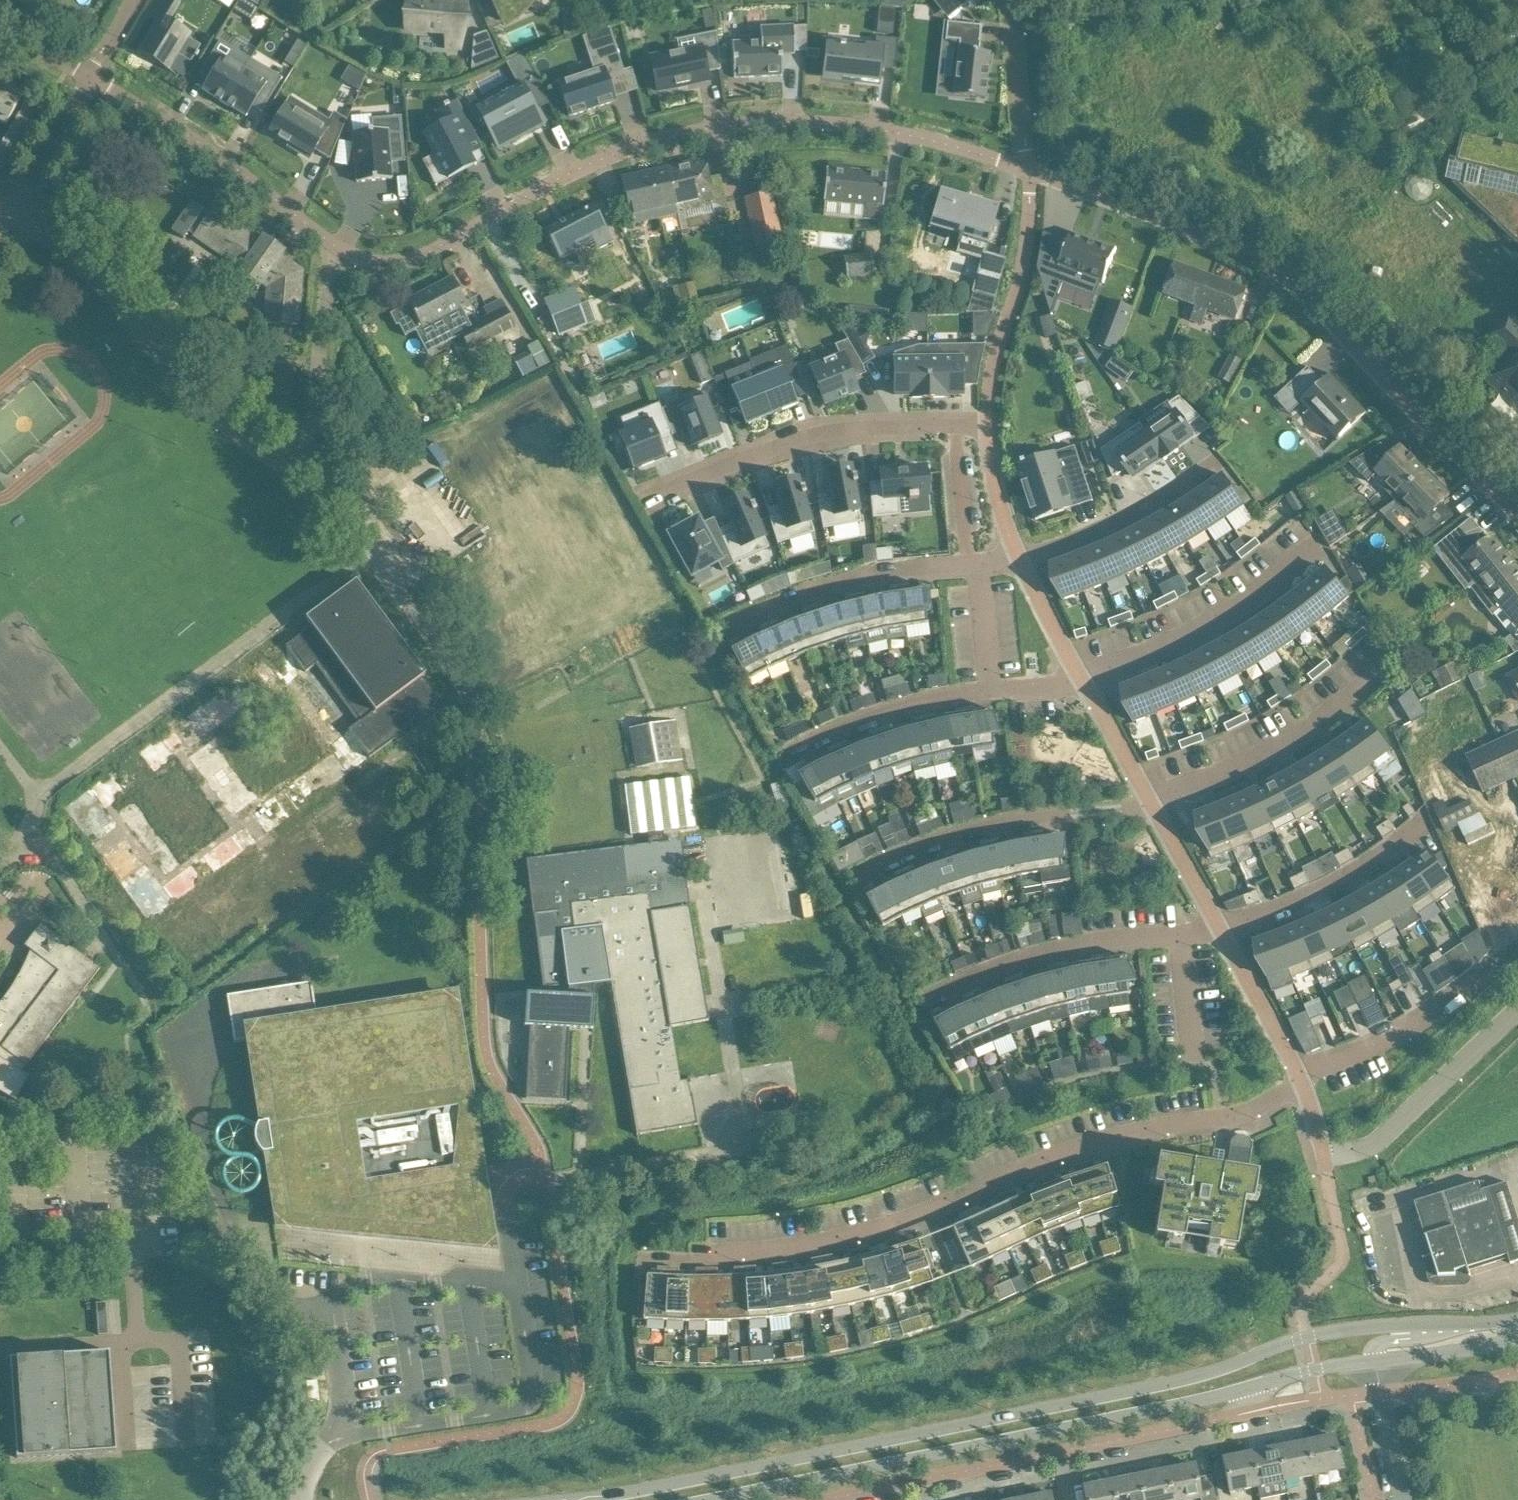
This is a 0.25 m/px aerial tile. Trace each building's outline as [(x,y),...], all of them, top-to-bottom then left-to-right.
[(175,0),(159,0),(149,17),(156,21),(137,52),(169,71),(191,34),(170,20),(180,3),(175,0)] [(233,10),(248,19),(256,7),(244,0),(239,0),(233,10)] [(405,30),(434,32),(435,20),(448,22),(446,47),(460,48),(461,35),(463,35),(466,4),(450,2),(450,4),(436,3),(437,0),(408,0),(405,30)] [(966,1),(965,0),(933,0),(949,17),(966,1)] [(979,52),(982,26),(947,22),(945,39),(959,41),(953,95),(985,99),(990,53),(979,52)] [(761,42),(732,43),(734,78),(782,75),(781,54),(794,53),(794,51),(806,51),(807,25),(760,28),(761,42)] [(473,34),(470,68),(497,57),(486,30),(473,34)] [(720,69),(716,32),(695,36),(697,48),(650,58),(657,91),(708,80),(707,72),(720,69)] [(300,34),(284,61),(294,67),(310,40),(300,34)] [(895,69),(898,39),(878,37),(877,49),(827,43),(824,76),(878,82),(880,67),(895,69)] [(223,104),(251,59),(219,40),(201,71),(202,71),(203,69),(211,74),(201,90),(223,104)] [(623,71),(614,43),(588,52),(594,71),(558,83),(569,116),(615,101),(607,76),(623,71)] [(517,82),(534,74),(523,53),(507,60),(517,82)] [(264,109),(282,78),(251,59),(223,104),(246,117),(256,101),(264,106),(262,108),(264,109)] [(349,64),(340,79),(359,90),(366,74),(349,64)] [(0,75),(0,122),(10,128),(0,146),(0,172),(1,172),(36,112),(24,105),(23,105),(19,103),(23,95),(13,89),(16,84),(0,75)] [(534,76),(475,108),(493,141),(508,133),(513,143),(545,125),(534,105),(546,98),(534,76)] [(402,86),(392,83),(393,102),(403,102),(402,86)] [(482,149),(457,100),(436,111),(443,125),(425,134),(447,177),(467,166),(465,163),(473,158),(471,154),(482,149)] [(295,110),(285,104),(269,132),(310,157),(315,150),(330,159),(346,119),(333,112),(328,121),(299,103),(295,110)] [(404,161),(400,117),(373,120),(374,131),(352,132),(357,182),(391,179),(390,162),(404,161)] [(1466,136),(1460,161),(1451,159),(1446,178),(1456,181),(1517,240),(1517,149),(1466,136)] [(714,205),(709,181),(704,161),(666,170),(676,214),(714,205)] [(886,174),(850,171),(850,166),(829,164),(828,169),(827,168),(824,200),(866,204),(864,218),(880,220),(882,206),(883,206),(886,174)] [(660,217),(676,214),(666,170),(621,179),(629,214),(630,214),(632,222),(659,216),(660,217)] [(976,196),(975,199),(941,189),(932,219),(964,228),(961,237),(960,236),(958,244),(962,245),(964,237),(972,240),(967,258),(968,259),(969,256),(983,259),(973,292),(996,299),(1006,258),(985,252),(987,244),(989,244),(992,232),(991,231),(998,206),(982,201),(983,198),(976,196)] [(771,195),(744,201),(755,250),(782,244),(771,195)] [(255,342),(271,344),(291,345),(292,331),(291,331),(292,325),(298,326),(303,271),(276,252),(279,246),(264,235),(260,241),(213,208),(208,214),(204,210),(204,209),(192,201),(172,231),(184,239),(189,232),(194,235),(193,236),(240,269),(236,275),(257,290),(262,284),(267,287),(264,323),(265,323),(265,329),(256,328),(255,342)] [(593,204),(545,230),(560,259),(593,241),(597,249),(613,241),(593,204)] [(1104,281),(1116,249),(1071,233),(1061,259),(1039,251),(1036,268),(1043,288),(1059,294),(1064,281),(1096,293),(1101,280),(1104,281)] [(844,258),(846,277),(874,273),(871,254),(844,258)] [(1248,290),(1175,263),(1164,293),(1196,305),(1190,320),(1203,325),(1208,310),(1236,320),(1248,290)] [(467,304),(453,277),(407,301),(410,306),(390,316),(396,328),(398,326),(405,338),(415,332),(427,355),(462,337),(473,331),(470,326),(460,307),(467,304)] [(613,312),(607,297),(600,278),(545,300),(558,334),(613,312)] [(469,349),(515,324),(502,299),(484,309),(488,316),(470,326),(473,331),(462,337),(469,349)] [(1112,299),(1095,343),(1116,351),(1132,307),(1112,299)] [(899,313),(900,345),(928,344),(927,312),(899,313)] [(1511,314),(1490,336),(1509,355),(1486,379),(1517,411),(1517,320),(1511,314)] [(1058,334),(1052,315),(1040,318),(1046,338),(1058,334)] [(869,328),(837,323),(847,340),(862,366),(874,358),(867,345),(869,328)] [(527,345),(539,367),(549,361),(537,340),(527,345)] [(862,366),(847,340),(835,344),(840,355),(809,367),(824,405),(858,391),(851,374),(864,368),(862,366)] [(985,343),(984,343),(983,344),(927,345),(928,398),(946,398),(946,394),(962,394),(962,386),(977,386),(978,378),(979,369),(981,359),(984,349),(985,343)] [(782,367),(756,378),(771,415),(797,405),(789,384),(800,380),(787,345),(776,350),(782,367)] [(918,345),(894,353),(894,395),(911,395),(911,398),(928,398),(927,345),(918,345)] [(702,382),(714,377),(703,352),(691,357),(702,382)] [(1231,354),(1219,377),(1233,385),(1246,362),(1231,354)] [(751,364),(714,378),(727,412),(733,427),(744,423),(745,425),(771,415),(756,378),(751,364)] [(1336,397),(1308,367),(1275,398),(1275,399),(1288,387),(1308,409),(1303,414),(1304,414),(1309,410),(1323,425),(1323,426),(1337,441),(1338,440),(1337,439),(1340,437),(1366,412),(1338,381),(1337,382),(1344,389),(1336,397)] [(1092,397),(1087,382),(1075,385),(1081,400),(1092,397)] [(722,435),(705,392),(662,409),(671,432),(672,435),(686,430),(692,446),(722,435)] [(1147,433),(1163,457),(1164,460),(1178,450),(1177,448),(1193,436),(1187,427),(1201,418),(1201,417),(1180,396),(1169,403),(1176,413),(1147,433)] [(659,402),(620,418),(631,446),(624,449),(633,470),(666,457),(658,437),(671,432),(662,409),(659,402)] [(1140,423),(1101,450),(1113,477),(1127,468),(1134,477),(1163,457),(1147,433),(1140,423)] [(1101,461),(1094,439),(1081,444),(1088,465),(1101,461)] [(1093,499),(1075,444),(1017,463),(1036,519),(1093,499)] [(1425,470),(1401,447),(1393,455),(1381,444),(1350,463),(1368,482),(1372,478),(1395,501),(1425,470)] [(851,467),(826,472),(831,499),(818,502),(823,529),(861,522),(854,484),(856,484),(855,477),(853,477),(851,467)] [(882,482),(869,483),(872,518),(900,515),(898,498),(908,497),(908,501),(917,500),(917,496),(927,495),(924,467),(881,472),(882,482)] [(1441,503),(1450,494),(1425,470),(1395,501),(1419,524),(1416,528),(1426,538),(1455,515),(1441,503)] [(1245,505),(1224,475),(1214,482),(1205,489),(1226,518),(1236,511),(1245,505)] [(798,479),(774,487),(782,513),(769,517),(777,544),(814,533),(803,496),(805,495),(803,488),(801,489),(798,479)] [(1226,518),(1205,489),(1196,494),(1187,500),(1207,531),(1217,525),(1226,518)] [(1297,491),(1286,497),(1295,513),(1306,506),(1297,491)] [(746,496),(723,506),(734,532),(722,537),(733,563),(769,547),(753,512),(756,511),(753,504),(751,505),(746,496)] [(1207,531),(1187,500),(1178,506),(1169,511),(1188,542),(1198,537),(1207,531)] [(419,564),(435,552),(440,549),(406,501),(385,515),(419,564)] [(1188,542),(1169,511),(1160,517),(1150,522),(1168,554),(1178,548),(1188,542)] [(698,518),(668,534),(691,576),(717,562),(722,570),(734,564),(723,540),(713,546),(698,518)] [(1436,546),(1458,573),(1470,564),(1481,578),(1469,588),(1469,589),(1482,579),(1490,588),(1478,597),(1493,616),(1495,614),(1508,630),(1517,623),(1517,624),(1517,569),(1492,536),(1483,543),(1478,537),(1484,532),(1472,518),(1450,535),(1450,536),(1436,546)] [(1168,554),(1150,522),(1141,527),(1131,532),(1148,564),(1158,559),(1168,554)] [(1350,535),(1343,524),(1323,535),(1331,549),(1350,535)] [(1148,564),(1131,532),(1121,537),(1112,541),(1127,574),(1137,569),(1148,564)] [(1261,545),(1256,538),(1247,546),(1251,552),(1261,545)] [(1127,574),(1112,541),(1102,545),(1092,550),(1106,583),(1117,579),(1127,574)] [(1247,546),(1237,553),(1242,559),(1251,552),(1247,546)] [(1095,588),(1106,583),(1092,550),(1072,558),(1085,592),(1095,588)] [(1062,561),(1051,565),(1063,599),(1063,600),(1074,596),(1085,592),(1072,558),(1062,561)] [(1221,574),(1217,567),(1207,573),(1211,580),(1221,574)] [(1350,596),(1327,568),(1318,576),(1309,583),(1333,611),(1342,603),(1350,596)] [(1201,587),(1211,580),(1207,573),(1197,580),(1201,587)] [(285,643),(63,807),(148,921),(370,757),(394,739),(397,743),(429,719),(445,708),(422,677),(425,675),(356,581),(306,618),(312,627),(287,645),(285,643)] [(924,588),(924,586),(910,588),(909,583),(899,584),(907,637),(906,627),(928,623),(928,622),(927,622),(925,612),(931,611),(931,613),(932,612),(930,591),(929,591),(929,592),(923,593),(923,588),(924,588)] [(1333,611),(1309,583),(1301,590),(1292,596),(1315,625),(1324,618),(1333,611)] [(887,640),(907,637),(899,584),(888,586),(889,592),(877,593),(885,630),(887,640)] [(885,630),(877,593),(866,596),(865,590),(854,593),(867,645),(886,640),(885,630)] [(1179,599),(1175,592),(1164,597),(1168,604),(1179,599)] [(867,645),(854,593),(843,595),(845,601),(834,604),(844,640),(847,649),(867,645)] [(1315,625),(1292,596),(1284,603),(1275,609),(1296,638),(1306,632),(1315,625)] [(1168,604),(1164,597),(1154,602),(1157,610),(1168,604)] [(844,640),(834,604),(823,608),(821,602),(811,605),(824,646),(844,640)] [(824,646),(811,605),(800,609),(802,614),(791,618),(805,653),(824,646)] [(1296,638),(1275,609),(1266,615),(1257,621),(1277,651),(1287,645),(1296,638)] [(1134,619),(1131,612),(1120,616),(1123,623),(1134,619)] [(1123,623),(1120,616),(1108,620),(1111,628),(1123,623)] [(805,653),(791,618),(781,623),(778,617),(768,622),(786,661),(805,653)] [(1277,651),(1257,621),(1248,627),(1239,633),(1258,664),(1268,658),(1277,651)] [(767,670),(786,661),(768,622),(758,626),(761,631),(750,636),(767,670)] [(1086,628),(1074,631),(1077,639),(1088,636),(1086,628)] [(1369,634),(1363,628),(1355,636),(1360,642),(1369,634)] [(1505,640),(1515,653),(1517,651),(1517,630),(1505,640)] [(1258,664),(1239,633),(1230,638),(1220,643),(1238,675),(1248,669),(1258,664)] [(747,680),(767,670),(750,636),(740,642),(737,636),(727,642),(747,680)] [(1360,642),(1355,636),(1346,644),(1351,650),(1360,642)] [(1238,675),(1220,643),(1211,649),(1202,654),(1218,686),(1228,681),(1238,675)] [(1202,654),(1192,658),(1182,663),(1198,696),(1208,691),(1218,686),(1202,654)] [(1332,666),(1327,660),(1318,667),(1322,674),(1332,666)] [(1442,689),(1463,679),(1454,662),(1438,670),(1440,675),(1436,677),(1442,689)] [(1198,696),(1182,663),(1172,668),(1163,672),(1177,706),(1187,701),(1198,696)] [(1322,674),(1318,667),(1308,675),(1313,681),(1322,674)] [(1507,677),(1517,697),(1517,671),(1507,677)] [(1177,706),(1163,672),(1153,676),(1143,680),(1156,714),(1166,710),(1177,706)] [(907,684),(905,684),(902,674),(893,677),(898,696),(910,693),(907,684)] [(929,687),(947,685),(946,675),(928,677),(929,687)] [(887,700),(898,696),(893,677),(881,680),(887,700)] [(1133,684),(1121,688),(1134,722),(1145,718),(1156,714),(1143,680),(1142,680),(1133,684)] [(1292,696),(1288,689),(1278,695),(1282,702),(1292,696)] [(875,703),(872,694),(862,698),(865,707),(875,703)] [(1282,702),(1278,695),(1268,702),(1272,709),(1282,702)] [(853,711),(865,707),(862,698),(849,702),(853,711)] [(1464,732),(1432,755),(1449,778),(1482,754),(1479,751),(1498,738),(1482,704),(1456,722),(1464,732)] [(999,735),(997,714),(996,714),(996,715),(990,716),(990,711),(991,710),(991,709),(977,711),(976,705),(965,707),(972,750),(974,764),(997,760),(995,745),(993,745),(992,735),(998,734),(998,735),(999,735)] [(831,720),(842,715),(838,706),(827,711),(831,720)] [(972,750),(965,707),(955,709),(956,714),(944,716),(951,753),(972,750)] [(820,725),(831,720),(827,711),(816,716),(820,725)] [(951,753),(944,716),(933,719),(932,713),(921,716),(931,758),(933,766),(953,762),(951,753)] [(1249,721),(1246,714),(1235,719),(1239,726),(1249,721)] [(933,766),(931,758),(921,716),(910,718),(912,724),(901,727),(911,763),(913,771),(933,766)] [(1239,726),(1235,719),(1224,724),(1228,732),(1239,726)] [(675,720),(635,727),(642,767),(682,760),(675,720)] [(799,735),(809,730),(805,721),(794,726),(799,735)] [(1362,727),(1350,735),(1372,765),(1390,751),(1369,721),(1367,723),(1362,726),(1362,727)] [(911,763),(901,727),(890,730),(888,725),(878,728),(891,769),(911,763)] [(788,740),(799,735),(794,726),(783,731),(788,740)] [(872,776),(891,769),(878,728),(867,732),(869,737),(858,741),(872,776)] [(1499,741),(1515,777),(1517,776),(1517,732),(1499,741)] [(1204,741),(1201,734),(1190,738),(1193,745),(1204,741)] [(1372,765),(1350,735),(1332,747),(1358,786),(1377,772),(1372,765)] [(1193,745),(1190,738),(1179,742),(1182,750),(1193,745)] [(872,776),(858,741),(848,746),(845,740),(835,745),(857,795),(876,787),(872,776)] [(857,795),(835,745),(825,749),(828,754),(817,759),(839,803),(857,795)] [(1332,747),(1314,759),(1333,790),(1338,798),(1358,786),(1332,747)] [(1160,757),(1157,749),(1146,753),(1148,761),(1160,757)] [(839,803),(817,759),(807,764),(804,759),(794,765),(802,780),(793,785),(811,818),(839,803)] [(1333,790),(1314,759),(1295,770),(1313,802),(1333,790)] [(1313,802),(1295,770),(1276,780),(1297,821),(1318,810),(1313,802)] [(625,783),(631,834),(697,826),(690,775),(625,783)] [(1297,821),(1276,780),(1257,790),(1277,832),(1297,821)] [(1475,815),(1501,848),(1517,834),(1517,786),(1502,798),(1507,805),(1505,806),(1505,807),(1501,810),(1493,800),(1475,815)] [(1277,832),(1257,790),(1237,799),(1255,841),(1277,832)] [(1002,810),(1014,809),(1013,799),(1001,800),(1002,810)] [(1255,841),(1237,799),(1217,807),(1233,850),(1255,841)] [(1416,813),(1409,803),(1403,808),(1410,818),(1416,813)] [(965,820),(977,817),(974,807),(963,811),(965,820)] [(1233,850),(1217,807),(1195,815),(1201,830),(1198,832),(1202,844),(1206,843),(1211,858),(1233,850)] [(939,818),(938,818),(935,810),(925,813),(931,831),(943,827),(939,818)] [(954,824),(965,820),(963,811),(951,814),(954,824)] [(920,835),(931,831),(925,813),(914,817),(920,835)] [(1459,843),(1450,851),(1474,880),(1488,868),(1483,862),(1501,848),(1475,815),(1456,830),(1465,842),(1461,846),(1459,843)] [(1397,829),(1390,819),(1383,824),(1390,834),(1397,829)] [(1383,824),(1376,828),(1383,838),(1390,834),(1383,824)] [(1058,834),(1058,833),(1045,835),(1044,829),(1033,831),(1041,886),(1071,882),(1070,880),(1068,881),(1067,870),(1069,870),(1069,868),(1061,869),(1060,858),(1066,858),(1066,859),(1067,859),(1064,838),(1063,838),(1064,839),(1058,839),(1057,834),(1058,834)] [(898,844),(909,839),(905,830),(894,835),(898,844)] [(1041,886),(1033,831),(1022,832),(1023,838),(1012,840),(1019,876),(1039,873),(1041,886)] [(887,849),(898,844),(894,835),(883,839),(887,849)] [(1019,876),(1012,840),(1001,843),(999,837),(988,840),(999,881),(1019,876)] [(999,881),(988,840),(978,842),(979,848),(968,850),(978,886),(981,896),(1001,891),(999,881)] [(530,1026),(526,1099),(566,1101),(569,1028),(581,1029),(582,1016),(591,1016),(591,1017),(593,1017),(593,1014),(592,1014),(593,1000),(594,1000),(594,997),(593,997),(594,981),(612,979),(637,1135),(647,1133),(652,1132),(697,1125),(692,1093),(691,1082),(690,1077),(687,1077),(688,1080),(680,1081),(671,1027),(709,1021),(689,906),(689,905),(686,881),(682,847),(680,847),(681,848),(667,850),(666,844),(667,844),(667,842),(541,858),(541,859),(542,859),(543,865),(529,867),(529,866),(527,866),(531,899),(533,908),(533,915),(534,915),(535,928),(543,988),(531,989),(531,988),(529,987),(529,988),(529,995),(527,1014),(533,1014),(533,1022),(530,1022),(530,1026)] [(866,859),(877,853),(872,844),(862,850),(866,859)] [(1355,859),(1349,848),(1342,852),(1348,863),(1355,859)] [(978,886),(968,850),(957,854),(955,849),(945,852),(959,893),(963,906),(982,900),(981,896),(978,886)] [(839,872),(866,859),(862,850),(834,863),(839,872)] [(1429,851),(1411,864),(1437,902),(1456,888),(1443,870),(1448,866),(1441,852),(1434,857),(1429,851)] [(939,900),(959,893),(945,852),(935,856),(936,861),(926,865),(939,900)] [(1342,852),(1335,856),(1341,867),(1348,863),(1342,852)] [(939,900),(926,865),(915,869),(913,864),(903,868),(920,908),(925,919),(943,911),(939,900)] [(1411,864),(1392,876),(1412,907),(1417,915),(1437,902),(1411,864)] [(901,916),(920,908),(903,868),(893,873),(895,878),(884,883),(901,916)] [(1310,883),(1305,872),(1297,875),(1302,886),(1310,883)] [(1297,875),(1290,879),(1295,890),(1302,886),(1297,875)] [(1392,876),(1374,887),(1393,919),(1398,927),(1401,932),(1421,920),(1417,915),(1412,907),(1392,876)] [(882,927),(901,916),(884,883),(874,888),(872,883),(861,889),(882,927)] [(1374,887),(1355,898),(1377,939),(1398,927),(1393,919),(1374,887)] [(1262,901),(1258,890),(1250,893),(1255,904),(1262,901)] [(1250,893),(1243,896),(1247,907),(1255,904),(1250,893)] [(1355,898),(1336,908),(1356,950),(1377,939),(1355,898)] [(1336,908),(1316,918),(1335,960),(1356,950),(1336,908)] [(1033,944),(1031,934),(1026,917),(1013,921),(1021,947),(1033,944)] [(1316,918),(1296,927),(1314,969),(1335,960),(1316,918)] [(15,1101),(30,1076),(22,1071),(100,968),(41,923),(24,945),(30,950),(27,959),(19,975),(7,993),(0,1001),(0,1092),(15,1101)] [(1080,923),(1062,925),(1063,935),(1081,933),(1080,923)] [(1059,937),(1057,927),(1049,929),(1051,939),(1059,937)] [(1296,927),(1276,935),(1288,969),(1292,978),(1314,969),(1296,927)] [(1033,944),(1044,941),(1041,931),(1031,934),(1033,944)] [(1276,935),(1254,942),(1259,955),(1256,956),(1259,966),(1262,965),(1267,977),(1272,992),(1295,984),(1292,978),(1288,969),(1276,935)] [(998,955),(1010,951),(1006,941),(995,945),(998,955)] [(1463,944),(1443,956),(1444,958),(1457,979),(1476,964),(1475,963),(1469,953),(1463,944)] [(987,959),(998,955),(995,945),(984,949),(987,959)] [(1482,958),(1476,948),(1469,953),(1475,963),(1482,958)] [(1443,956),(1440,951),(1429,957),(1434,964),(1444,958),(1443,956)] [(1126,958),(1126,956),(1112,959),(1111,953),(1101,954),(1109,1009),(1129,1006),(1127,994),(1130,994),(1130,992),(1129,992),(1127,982),(1133,981),(1133,983),(1134,983),(1132,961),(1131,961),(1131,963),(1125,963),(1124,958),(1126,958)] [(965,967),(977,963),(973,954),(962,958),(965,967)] [(1089,1012),(1109,1009),(1101,954),(1090,956),(1091,962),(1079,964),(1089,1012)] [(954,972),(965,967),(962,958),(951,963),(954,972)] [(1089,1012),(1079,964),(1068,966),(1067,961),(1056,963),(1069,1017),(1089,1012)] [(1049,1021),(1069,1017),(1056,963),(1045,966),(1047,971),(1036,974),(1049,1021)] [(933,982),(944,977),(940,968),(929,974),(933,982)] [(1049,1021),(1036,974),(1025,978),(1023,972),(1013,976),(1030,1028),(1049,1021)] [(923,988),(933,982),(929,974),(918,979),(923,988)] [(1414,981),(1410,974),(1400,979),(1404,986),(1414,981)] [(1011,1034),(1030,1028),(1013,976),(1002,979),(1004,985),(993,988),(1011,1034)] [(1400,979),(1389,985),(1393,992),(1404,986),(1400,979)] [(243,1023),(316,1011),(311,982),(227,995),(234,1042),(246,1040),(243,1023)] [(1011,1034),(993,988),(983,993),(980,988),(970,992),(992,1042),(1011,1034)] [(1371,990),(1355,998),(1357,1003),(1360,1010),(1369,1028),(1385,1020),(1371,990)] [(974,1051),(992,1042),(970,992),(960,996),(962,1002),(952,1006),(974,1051)] [(479,1166),(453,996),(317,1017),(316,1011),(243,1023),(246,1040),(251,1039),(264,1124),(259,1124),(263,1154),(269,1153),(278,1215),(345,1220),(346,1229),(366,1231),(365,1223),(450,1231),(456,1172),(479,1166)] [(1357,1003),(1346,1008),(1349,1015),(1360,1010),(1357,1003)] [(974,1051),(952,1006),(942,1012),(939,1007),(929,1012),(931,1017),(923,1022),(932,1037),(940,1032),(949,1050),(950,1050),(956,1060),(974,1051)] [(1325,1022),(1322,1015),(1311,1020),(1314,1027),(1325,1022)] [(1303,1032),(1296,1035),(1306,1054),(1322,1047),(1314,1027),(1303,1032)] [(1112,1066),(1110,1056),(1108,1050),(1096,1053),(1097,1059),(1099,1069),(1112,1066)] [(1136,1053),(1138,1063),(1149,1061),(1148,1051),(1136,1053)] [(1077,1074),(1074,1064),(1072,1057),(1060,1060),(1062,1067),(1065,1077),(1077,1074)] [(1116,1058),(1117,1065),(1131,1065),(1131,1057),(1116,1058)] [(1088,1071),(1099,1069),(1097,1059),(1086,1061),(1088,1071)] [(1054,1080),(1065,1077),(1062,1067),(1051,1071),(1054,1080)] [(1010,1097),(1006,1089),(998,1072),(987,1078),(995,1094),(1000,1103),(1010,1097)] [(1031,1089),(1027,1079),(1024,1072),(1014,1076),(1021,1093),(1031,1089)] [(1027,1079),(1031,1089),(1043,1084),(1039,1075),(1027,1079)] [(988,1108),(1000,1103),(995,1094),(984,1099),(988,1108)] [(1248,1138),(1246,1136),(1244,1136),(1243,1135),(1241,1135),(1239,1135),(1237,1136),(1235,1136),(1234,1138),(1232,1139),(1231,1140),(1230,1142),(1230,1144),(1226,1169),(1166,1159),(1158,1158),(1156,1170),(1154,1182),(1162,1183),(1155,1227),(1156,1227),(1154,1236),(1166,1237),(1166,1238),(1171,1239),(1173,1230),(1184,1232),(1185,1225),(1189,1225),(1189,1226),(1197,1227),(1197,1226),(1209,1228),(1207,1236),(1219,1237),(1217,1246),(1222,1247),(1223,1247),(1234,1249),(1236,1240),(1251,1149),(1251,1148),(1252,1146),(1251,1144),(1251,1142),(1250,1140),(1249,1139),(1248,1138)] [(1106,1165),(1095,1168),(1093,1161),(1083,1164),(1100,1214),(1119,1207),(1116,1198),(1120,1197),(1114,1177),(1110,1178),(1106,1165)] [(1080,1220),(1100,1214),(1083,1164),(1073,1167),(1075,1175),(1065,1178),(1080,1220)] [(1065,1178),(1056,1182),(1053,1174),(1043,1178),(1062,1227),(1080,1220),(1065,1178)] [(1044,1234),(1062,1227),(1043,1178),(1034,1182),(1037,1189),(1027,1193),(1044,1234)] [(1491,1188),(1490,1187),(1489,1185),(1488,1184),(1486,1183),(1484,1182),(1483,1181),(1481,1181),(1479,1181),(1415,1202),(1431,1255),(1423,1257),(1423,1258),(1426,1257),(1430,1278),(1433,1281),(1436,1284),(1440,1284),(1458,1284),(1457,1275),(1468,1272),(1470,1276),(1471,1276),(1468,1265),(1507,1253),(1511,1263),(1517,1261),(1517,1215),(1507,1182),(1491,1188)] [(1027,1193),(1017,1197),(1014,1190),(1005,1194),(1027,1242),(1044,1234),(1027,1193)] [(1009,1250),(1027,1242),(1005,1194),(995,1199),(999,1206),(989,1210),(1009,1250)] [(989,1210),(981,1214),(978,1207),(968,1211),(989,1259),(1009,1250),(989,1210)] [(970,1268),(989,1259),(968,1211),(959,1216),(962,1223),(953,1227),(958,1240),(954,1242),(962,1261),(966,1259),(970,1268)] [(918,1241),(908,1244),(905,1236),(895,1239),(912,1289),(932,1283),(929,1273),(933,1272),(926,1253),(922,1254),(918,1241)] [(1116,1238),(1108,1240),(1112,1254),(1120,1251),(1116,1238)] [(891,1296),(912,1289),(895,1239),(886,1242),(888,1250),(879,1253),(891,1296)] [(1104,1256),(1112,1254),(1108,1240),(1099,1243),(1104,1256)] [(879,1253),(871,1255),(869,1247),(859,1249),(871,1301),(891,1296),(879,1253)] [(851,1306),(871,1301),(859,1249),(848,1252),(850,1260),(842,1262),(851,1306)] [(1080,1250),(1073,1253),(1078,1266),(1086,1263),(1080,1250)] [(1070,1269),(1078,1266),(1073,1253),(1065,1256),(1070,1269)] [(842,1262),(833,1264),(831,1256),(821,1258),(831,1309),(851,1306),(842,1262)] [(810,1313),(831,1309),(821,1258),(811,1260),(813,1268),(803,1269),(810,1313)] [(803,1269),(794,1271),(793,1262),(783,1264),(789,1316),(810,1313),(803,1269)] [(769,1319),(789,1316),(783,1264),(772,1265),(774,1273),(765,1274),(769,1319)] [(1044,1280),(1052,1277),(1046,1264),(1038,1268),(1044,1280)] [(664,1321),(668,1268),(657,1267),(657,1276),(647,1275),(645,1289),(641,1289),(640,1309),(644,1310),(643,1319),(664,1321)] [(727,1321),(748,1320),(744,1267),(734,1268),(735,1276),(725,1277),(727,1321)] [(765,1274),(755,1275),(755,1267),(744,1267),(748,1320),(769,1319),(765,1274)] [(678,1277),(678,1269),(668,1268),(664,1321),(685,1322),(687,1277),(678,1277)] [(1038,1268),(1031,1271),(1036,1284),(1044,1280),(1038,1268)] [(685,1322),(706,1322),(706,1269),(696,1269),(696,1277),(687,1277),(685,1322)] [(725,1277),(717,1277),(716,1269),(706,1269),(706,1322),(727,1321),(725,1277)] [(1010,1281),(1002,1284),(1008,1297),(1015,1293),(1026,1289),(1020,1276),(1010,1281)] [(1000,1301),(1008,1297),(1002,1284),(994,1288),(1000,1301)] [(924,1329),(932,1327),(928,1313),(920,1316),(924,1329)] [(912,1318),(899,1322),(903,1335),(916,1332),(924,1329),(920,1316),(912,1318)] [(887,1326),(878,1328),(882,1341),(890,1339),(887,1326)] [(873,1343),(882,1341),(878,1328),(870,1330),(873,1343)] [(844,1335),(836,1337),(839,1351),(847,1349),(844,1335)] [(830,1352),(839,1351),(836,1337),(828,1338),(830,1352)] [(801,1343),(793,1344),(795,1358),(803,1356),(801,1343)] [(786,1359),(795,1358),(793,1344),(784,1345),(786,1359)] [(758,1347),(750,1348),(751,1362),(759,1361),(758,1347)] [(654,1362),(663,1363),(664,1349),(655,1348),(654,1362)] [(742,1362),(751,1362),(750,1348),(741,1348),(742,1362)] [(664,1349),(663,1363),(671,1363),(672,1349),(664,1349)] [(715,1349),(707,1350),(707,1364),(715,1363),(715,1349)] [(698,1364),(707,1364),(707,1350),(698,1350),(698,1364)] [(17,1458),(116,1451),(110,1351),(86,1353),(87,1357),(76,1357),(76,1353),(10,1358),(17,1458)] [(1354,1478),(1348,1447),(1336,1449),(1334,1435),(1333,1436),(1333,1437),(1319,1440),(1319,1438),(1305,1441),(1312,1476),(1326,1473),(1326,1472),(1339,1469),(1339,1470),(1340,1470),(1342,1479),(1346,1478),(1346,1479),(1354,1478)] [(1298,1477),(1299,1478),(1312,1476),(1305,1441),(1292,1444),(1292,1445),(1279,1448),(1286,1480),(1298,1477)] [(1288,1493),(1286,1480),(1279,1448),(1265,1451),(1264,1449),(1252,1452),(1259,1486),(1261,1498),(1288,1493)] [(1244,1489),(1259,1486),(1252,1452),(1237,1455),(1237,1456),(1224,1459),(1224,1458),(1223,1458),(1227,1478),(1230,1492),(1231,1492),(1231,1491),(1243,1488),(1244,1489)] [(1198,1483),(1194,1464),(1193,1464),(1193,1465),(1180,1468),(1179,1467),(1167,1469),(1173,1499),(1189,1499),(1200,1498),(1198,1483)] [(1167,1469),(1152,1472),(1152,1473),(1139,1476),(1144,1499),(1173,1499),(1167,1469)] [(1139,1476),(1125,1479),(1125,1478),(1112,1480),(1116,1499),(1144,1499),(1139,1476)] [(1112,1480),(1097,1483),(1097,1485),(1084,1487),(1084,1486),(1082,1486),(1085,1499),(1116,1499),(1112,1480)]
